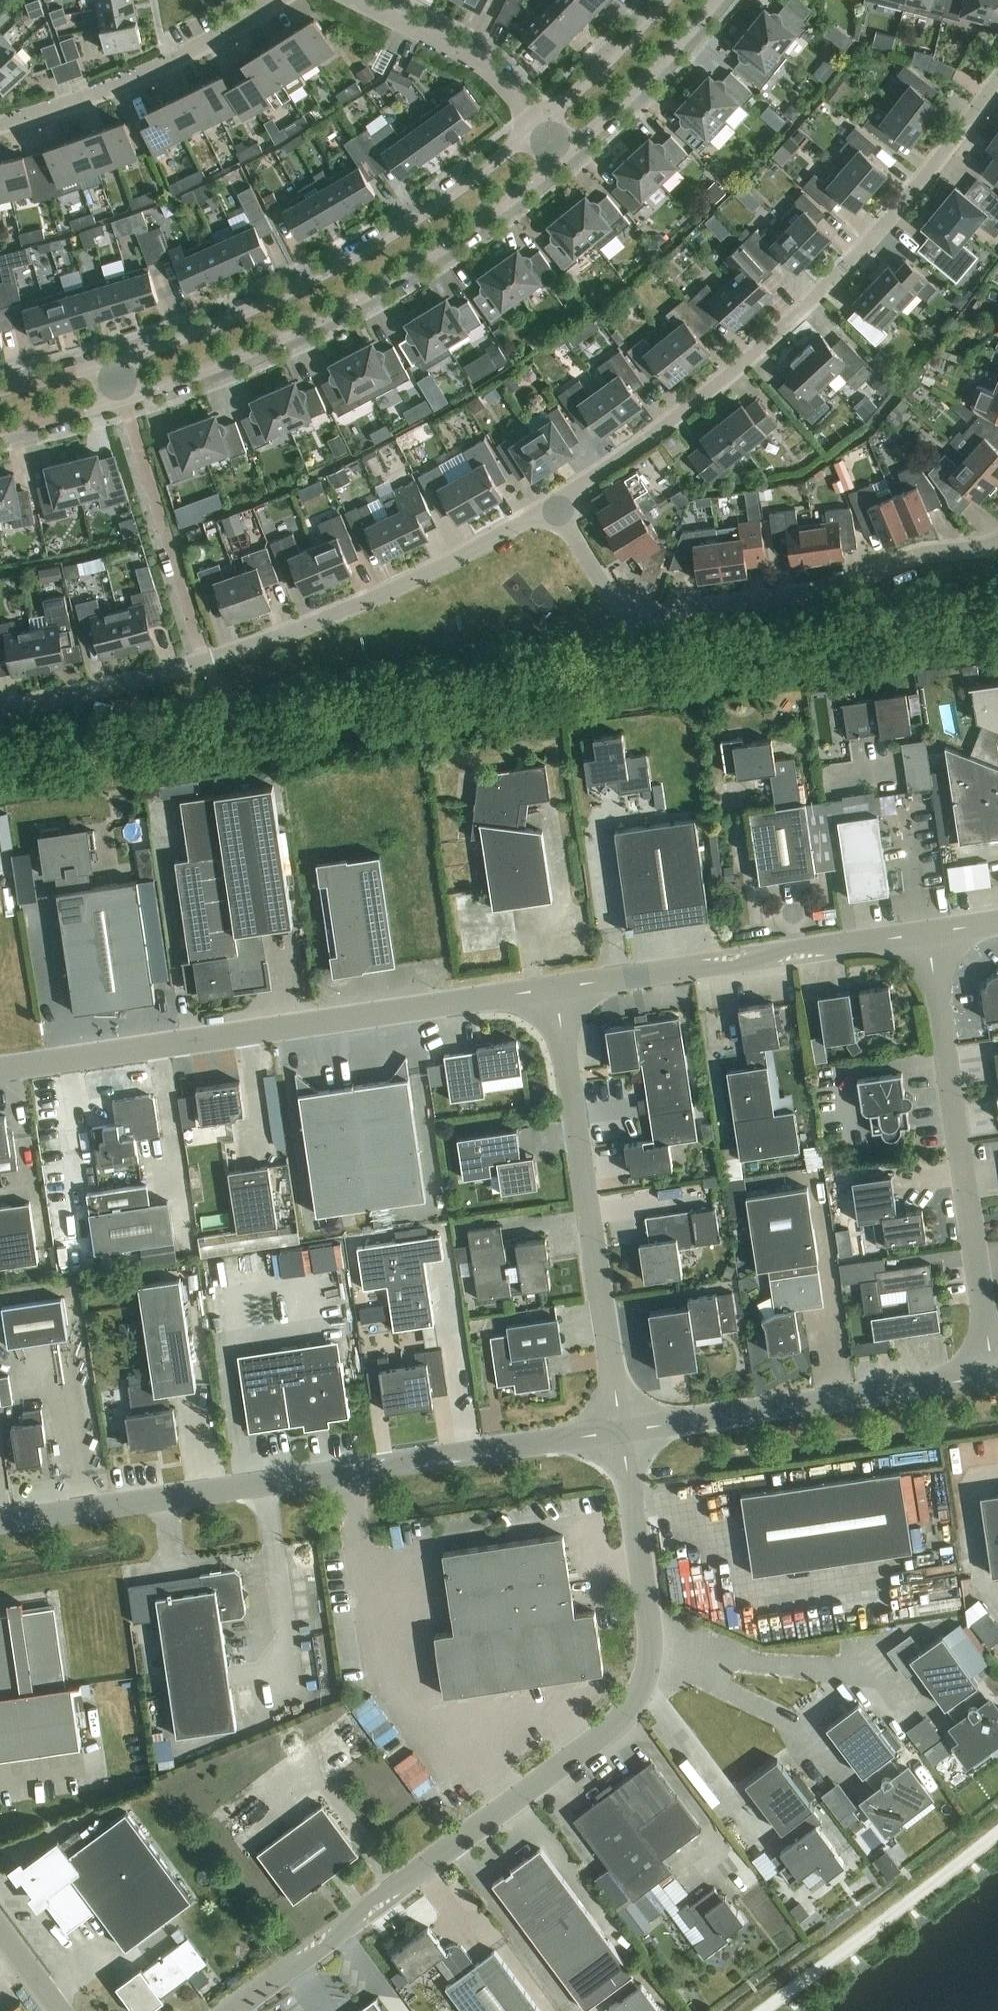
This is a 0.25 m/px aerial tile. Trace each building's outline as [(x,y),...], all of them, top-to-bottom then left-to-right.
[(29,12),(42,7),(40,0),(37,0),(26,4),(29,12)] [(98,8),(134,1),(134,0),(96,0),(98,8)] [(461,1),(481,11),(487,0),(462,0),(461,1)] [(497,20),(508,25),(521,0),(507,0),(497,20)] [(553,1),(580,28),(595,12),(583,0),(554,0),(553,1)] [(595,12),(607,0),(583,0),(595,12)] [(786,4),(806,20),(814,11),(800,0),(789,0),(786,4)] [(904,10),(907,0),(865,0),(904,10)] [(944,16),(948,0),(907,0),(904,10),(943,20),(944,16)] [(985,20),(990,0),(948,0),(944,16),(961,20),(962,14),(985,20)] [(985,20),(997,23),(997,0),(990,0),(985,20)] [(98,8),(102,28),(138,21),(134,1),(98,8)] [(553,1),(538,17),(565,43),(580,28),(553,1)] [(766,9),(751,27),(787,57),(788,56),(781,51),(796,34),(800,37),(811,24),(806,20),(786,4),(779,13),(778,13),(777,12),(775,12),(773,13),(772,13),(772,14),(766,9)] [(42,7),(29,12),(31,19),(45,14),(42,7)] [(50,12),(53,19),(66,15),(64,7),(50,12)] [(66,15),(53,19),(56,27),(69,22),(66,15)] [(565,43),(538,17),(522,33),(537,47),(532,52),(544,64),(565,43)] [(315,19),(297,30),(317,62),(335,51),(315,19)] [(138,21),(102,28),(106,50),(142,43),(138,21)] [(787,57),(751,27),(736,45),(742,50),(742,51),(741,52),(741,53),(741,54),(741,55),(742,56),(742,57),(743,57),(735,67),(761,89),(787,57)] [(297,30),(280,41),(300,73),(317,62),(297,30)] [(893,52),(897,36),(877,31),(873,47),(893,52)] [(16,50),(2,36),(0,38),(0,65),(16,50)] [(61,41),(68,61),(81,56),(74,37),(61,41)] [(280,41),(263,52),(283,84),(289,94),(306,83),(300,73),(280,41)] [(845,53),(852,45),(848,41),(841,41),(837,46),(845,53)] [(42,48),(49,68),(62,63),(55,43),(42,48)] [(0,65),(0,87),(5,92),(31,67),(16,50),(0,65)] [(253,75),(241,82),(258,111),(272,103),(266,95),(283,84),(263,52),(245,64),(253,75)] [(407,71),(420,77),(426,66),(412,59),(407,71)] [(933,59),(929,70),(952,80),(957,69),(933,59)] [(905,92),(896,104),(926,127),(941,107),(920,92),(928,82),(906,65),(898,75),(901,77),(895,85),(905,92)] [(357,73),(365,84),(375,77),(368,66),(357,73)] [(830,75),(820,67),(814,75),(824,83),(830,75)] [(389,77),(399,82),(403,75),(392,69),(389,77)] [(710,75),(694,92),(727,123),(728,122),(723,118),(738,102),(743,106),(755,93),(731,72),(723,80),(722,80),(720,79),(718,79),(717,80),(716,80),(710,75)] [(224,75),(205,85),(222,118),(239,110),(244,119),(258,111),(241,82),(230,88),(224,75)] [(403,75),(399,82),(410,87),(413,80),(403,75)] [(376,87),(380,94),(391,88),(386,81),(376,87)] [(444,89),(450,97),(433,109),(455,139),(462,133),(472,125),(466,117),(480,107),(465,86),(454,81),(444,89)] [(357,82),(347,88),(352,97),(362,90),(357,82)] [(205,85),(187,93),(203,127),(222,118),(205,85)] [(843,94),(833,86),(825,96),(835,104),(843,94)] [(352,97),(347,88),(337,95),(342,103),(352,97)] [(727,123),(694,92),(678,110),(684,115),(683,116),(683,117),(683,118),(683,119),(683,120),(684,122),(676,131),(700,153),(727,123)] [(187,93),(168,102),(185,136),(203,127),(187,93)] [(185,136),(168,102),(150,112),(155,123),(145,128),(158,159),(170,153),(166,145),(185,136)] [(800,112),(791,104),(784,113),(793,120),(800,112)] [(926,127),(896,104),(887,115),(878,107),(864,125),(883,140),(891,130),(911,146),(926,127)] [(433,109),(415,122),(437,151),(454,139),(455,139),(433,109)] [(304,115),(294,122),(299,130),(309,124),(304,115)] [(125,122),(106,129),(118,164),(138,157),(125,122)] [(299,130),(294,122),(284,128),(289,137),(299,130)] [(415,122),(399,134),(398,134),(420,164),(437,151),(415,122)] [(368,128),(357,136),(372,159),(383,152),(401,177),(412,169),(412,170),(420,164),(398,134),(399,134),(390,123),(373,135),(368,128)] [(852,157),(844,167),(872,192),(888,173),(868,156),(877,145),(855,127),(846,138),(849,140),(841,148),(852,157)] [(106,129),(86,136),(99,171),(118,164),(106,129)] [(802,148),(810,139),(800,131),(793,139),(802,148)] [(988,147),(997,154),(985,172),(997,181),(997,133),(988,147)] [(86,136),(67,142),(80,178),(99,171),(86,136)] [(348,167),(338,173),(357,205),(365,200),(376,194),(360,167),(372,159),(357,136),(345,144),(360,166),(351,172),(348,167)] [(650,138),(633,154),(660,182),(689,155),(671,136),(663,144),(662,143),(661,143),(659,142),(658,142),(657,143),(656,143),(650,138)] [(782,165),(800,146),(793,139),(790,137),(773,156),(782,165)] [(294,139),(283,146),(288,153),(298,146),(294,139)] [(54,169),(42,173),(49,198),(64,194),(83,187),(80,178),(67,142),(47,149),(48,151),(54,169)] [(259,142),(248,147),(252,156),(263,151),(259,142)] [(252,156),(248,147),(237,153),(241,162),(252,156)] [(660,182),(633,154),(616,170),(621,176),(620,177),(620,178),(620,179),(620,180),(621,182),(621,183),(613,191),(635,214),(647,202),(643,198),(660,182)] [(24,156),(4,161),(12,198),(33,193),(35,203),(49,198),(42,173),(29,176),(25,157),(24,156)] [(0,162),(0,200),(12,198),(4,161),(0,162)] [(872,192),(844,167),(836,177),(832,173),(825,182),(815,174),(804,186),(825,206),(836,193),(856,211),(872,192)] [(202,169),(192,175),(196,184),(207,178),(202,169)] [(314,175),(317,180),(338,216),(356,205),(357,205),(338,173),(328,179),(323,170),(314,175)] [(730,189),(739,180),(731,173),(723,182),(730,189)] [(196,184),(192,175),(181,180),(185,189),(196,184)] [(303,199),(319,227),(320,227),(320,226),(338,216),(317,180),(299,191),(301,195),(302,195),(304,199),(303,199)] [(706,191),(716,203),(726,193),(716,182),(706,191)] [(207,184),(193,191),(196,198),(197,198),(198,201),(212,194),(207,184)] [(238,193),(252,222),(266,215),(251,186),(238,193)] [(752,193),(744,186),(736,195),(743,202),(752,193)] [(940,207),(971,233),(979,222),(996,236),(997,233),(997,196),(993,191),(980,207),(957,187),(940,207)] [(196,198),(193,191),(182,196),(186,203),(196,198)] [(153,192),(141,196),(145,205),(156,201),(153,192)] [(832,236),(813,218),(821,209),(804,192),(796,201),(797,203),(780,220),(788,228),(815,254),(832,236)] [(303,199),(304,199),(302,195),(301,195),(291,201),(293,205),(284,210),(300,238),(311,231),(311,232),(319,227),(303,199)] [(586,196),(568,211),(593,241),(599,249),(631,224),(608,195),(598,203),(597,202),(596,201),(595,201),(593,201),(592,202),(591,202),(586,196)] [(145,205),(141,196),(130,200),(133,209),(145,205)] [(266,204),(269,212),(280,206),(277,199),(266,204)] [(971,233),(940,207),(923,227),(947,247),(934,262),(957,282),(978,257),(962,243),(971,233)] [(593,241),(568,211),(550,226),(555,232),(554,233),(554,234),(553,235),(553,236),(554,237),(554,238),(554,239),(545,246),(566,271),(579,260),(575,255),(593,241)] [(93,213),(82,217),(85,226),(96,222),(93,213)] [(733,231),(716,213),(706,222),(722,240),(733,231)] [(85,226),(82,217),(71,221),(74,230),(85,226)] [(103,225),(91,229),(94,237),(96,245),(97,245),(94,237),(105,233),(103,225)] [(244,225),(233,229),(248,263),(257,259),(256,259),(268,254),(255,225),(246,229),(244,225)] [(214,238),(213,238),(228,272),(247,263),(247,264),(248,263),(233,229),(232,230),(230,226),(212,234),(214,238)] [(161,227),(149,231),(160,260),(172,256),(170,250),(161,227)] [(745,242),(767,265),(779,253),(798,271),(815,254),(788,228),(780,237),(770,227),(762,235),(756,230),(745,242)] [(43,229),(31,231),(34,241),(45,239),(43,229)] [(94,237),(91,229),(80,233),(86,249),(96,245),(94,237)] [(34,241),(31,231),(20,234),(22,244),(34,241)] [(160,260),(149,231),(137,235),(149,265),(160,260)] [(666,240),(662,236),(657,235),(652,240),(658,247),(666,240)] [(213,238),(193,247),(208,281),(209,281),(209,280),(228,272),(213,238)] [(62,240),(50,242),(52,250),(64,248),(62,240)] [(657,248),(650,240),(646,244),(645,251),(649,255),(657,248)] [(52,250),(50,242),(39,245),(40,253),(52,250)] [(739,272),(727,283),(754,313),(773,295),(757,277),(769,267),(767,265),(745,242),(734,252),(735,254),(728,260),(739,272)] [(208,281),(193,247),(183,252),(180,246),(170,250),(172,256),(173,256),(188,290),(200,284),(200,285),(208,281)] [(519,250),(499,263),(522,295),(541,282),(544,287),(558,277),(540,250),(530,257),(529,256),(527,256),(525,255),(524,256),(523,256),(519,250)] [(889,265),(873,283),(902,310),(918,293),(926,300),(938,288),(906,259),(896,271),(889,265)] [(522,295),(499,263),(480,277),(485,283),(484,284),(484,285),(483,286),(483,287),(483,288),(483,289),(484,290),(474,297),(493,323),(507,313),(503,308),(522,295)] [(1,270),(4,282),(10,306),(22,303),(14,267),(1,270)] [(83,267),(65,273),(69,286),(87,281),(83,267)] [(138,269),(127,272),(137,308),(146,305),(146,304),(159,301),(149,270),(139,273),(138,269)] [(127,272),(106,278),(117,313),(137,307),(137,308),(127,272)] [(106,278),(85,285),(96,320),(117,313),(106,278)] [(4,282),(0,283),(0,308),(10,306),(4,282)] [(707,285),(689,301),(706,322),(707,323),(719,312),(735,330),(754,313),(727,283),(716,294),(707,285)] [(902,310),(873,283),(854,302),(867,314),(856,326),(877,345),(889,333),(884,329),(902,310)] [(85,285),(65,291),(75,326),(96,320),(85,285)] [(65,291),(44,297),(55,333),(55,332),(75,326),(65,291)] [(597,301),(591,293),(582,301),(588,309),(597,301)] [(961,309),(968,300),(959,293),(952,302),(961,309)] [(55,333),(44,297),(33,301),(34,305),(24,308),(33,339),(46,335),(55,333)] [(677,327),(665,337),(690,368),(710,351),(695,332),(706,322),(689,301),(686,298),(667,314),(677,327)] [(447,299),(427,311),(448,344),(482,323),(468,301),(458,307),(457,306),(456,305),(455,305),(453,305),(451,305),(447,299)] [(578,316),(588,309),(582,301),(572,308),(578,316)] [(448,344),(427,311),(407,323),(411,330),(411,331),(410,331),(409,333),(409,334),(409,335),(409,336),(410,337),(400,343),(413,365),(416,364),(425,370),(453,353),(448,344)] [(600,328),(593,318),(587,323),(594,332),(600,328)] [(526,337),(534,348),(549,338),(541,327),(526,337)] [(821,335),(802,353),(829,382),(840,372),(856,390),(875,372),(848,343),(837,353),(821,335)] [(690,368),(665,337),(652,347),(644,338),(628,351),(645,372),(654,364),(670,384),(690,368)] [(373,343),(352,354),(375,397),(411,378),(394,346),(383,352),(383,351),(382,350),(380,350),(379,349),(378,349),(377,350),(373,343)] [(509,361),(502,350),(495,355),(494,362),(498,368),(509,361)] [(610,382),(601,388),(623,419),(643,405),(628,385),(640,377),(621,350),(598,367),(610,382)] [(882,350),(875,357),(885,368),(892,361),(882,350)] [(829,382),(802,353),(783,370),(805,395),(794,405),(807,419),(826,401),(818,392),(829,382)] [(375,397),(352,354),(331,365),(335,371),(334,372),(333,373),(333,374),(333,375),(332,376),(333,377),(333,378),(322,384),(339,416),(375,397)] [(432,373),(418,382),(425,393),(438,384),(432,373)] [(521,387),(513,374),(502,381),(511,394),(521,387)] [(884,374),(876,382),(885,392),(893,384),(884,374)] [(623,419),(601,388),(591,396),(580,380),(559,395),(578,421),(588,414),(602,434),(623,419)] [(296,382),(274,391),(290,427),(327,411),(316,387),(305,392),(305,391),(304,390),(303,389),(302,389),(301,389),(299,389),(296,382)] [(996,392),(981,386),(973,407),(997,421),(997,386),(996,392)] [(290,427),(274,391),(253,401),(256,408),(255,408),(254,409),(253,411),(253,412),(253,413),(253,414),(242,419),(255,449),(271,442),(269,436),(290,427)] [(475,414),(486,407),(479,396),(468,404),(475,414)] [(874,411),(863,399),(854,407),(865,420),(874,411)] [(903,413),(910,405),(902,399),(896,407),(903,413)] [(433,411),(427,400),(415,406),(422,417),(433,411)] [(742,404),(722,421),(746,450),(777,425),(757,400),(746,409),(742,404)] [(975,413),(958,401),(954,409),(968,421),(975,413)] [(525,422),(532,433),(553,466),(574,453),(564,437),(574,431),(559,407),(549,413),(548,412),(543,411),(525,422)] [(216,415),(194,423),(207,460),(229,452),(231,458),(247,452),(236,422),(225,426),(225,425),(224,424),(222,423),(221,423),(220,422),(219,423),(216,415)] [(968,456),(996,482),(997,480),(997,449),(993,444),(997,438),(997,427),(979,417),(963,434),(977,446),(968,456)] [(746,450),(722,421),(702,437),(706,443),(690,456),(711,483),(729,469),(726,465),(746,450)] [(207,460),(194,423),(172,431),(174,439),(173,440),(172,440),(172,441),(172,442),(171,443),(171,444),(172,445),(160,449),(172,483),(195,475),(194,465),(207,460)] [(404,450),(418,441),(411,430),(397,439),(404,450)] [(553,466),(532,433),(512,446),(508,439),(497,446),(512,470),(522,463),(533,480),(553,466)] [(348,451),(340,435),(328,440),(336,457),(348,451)] [(474,468),(461,475),(481,510),(504,497),(488,470),(499,464),(485,439),(464,451),(474,468)] [(654,460),(663,454),(659,449),(650,455),(654,460)] [(98,454),(72,460),(82,500),(99,496),(102,507),(130,500),(121,472),(104,476),(98,454)] [(996,482),(968,456),(959,466),(945,454),(940,460),(930,472),(929,473),(946,497),(958,483),(979,501),(996,482)] [(937,456),(925,464),(930,472),(940,460),(937,456)] [(847,466),(844,459),(834,463),(837,470),(847,466)] [(82,500),(72,460),(46,467),(52,489),(39,492),(47,521),(69,516),(66,504),(82,500)] [(685,472),(678,460),(673,463),(680,475),(685,472)] [(481,510),(461,475),(449,482),(440,465),(419,476),(432,501),(443,495),(458,522),(481,510)] [(906,491),(893,496),(909,533),(933,523),(921,494),(935,488),(919,465),(899,473),(906,491)] [(351,482),(345,469),(330,475),(336,489),(351,482)] [(599,511),(612,532),(613,533),(641,515),(642,515),(659,505),(638,470),(605,490),(613,502),(599,511)] [(0,476),(0,517),(12,515),(14,527),(35,523),(30,494),(18,496),(14,473),(0,476)] [(845,491),(841,479),(833,483),(837,494),(845,491)] [(909,533),(893,496),(886,479),(849,494),(860,520),(873,514),(885,543),(909,533)] [(381,497),(390,515),(406,549),(429,537),(421,519),(432,513),(416,480),(381,497)] [(773,499),(772,488),(758,490),(760,501),(773,499)] [(711,497),(695,499),(696,508),(712,505),(711,497)] [(202,514),(197,501),(175,510),(182,527),(204,519),(202,514)] [(390,515),(377,521),(369,503),(358,509),(357,507),(346,513),(359,540),(370,534),(383,560),(406,549),(390,515)] [(828,522),(813,525),(819,564),(844,560),(840,533),(855,530),(852,512),(850,507),(826,511),(828,522)] [(819,564),(813,525),(799,527),(796,510),(770,513),(773,537),(788,535),(793,568),(819,564)] [(222,519),(229,538),(245,532),(238,513),(222,519)] [(326,541),(314,546),(329,583),(353,573),(341,544),(352,540),(341,514),(319,523),(326,541)] [(613,533),(612,532),(609,534),(623,557),(633,551),(644,569),(644,571),(658,576),(667,549),(659,546),(654,538),(659,535),(651,523),(648,525),(642,515),(641,515),(613,533)] [(767,564),(761,521),(740,524),(740,526),(717,529),(718,541),(724,578),(748,574),(747,566),(767,564)] [(187,531),(190,540),(203,536),(200,527),(187,531)] [(724,578),(718,541),(717,529),(717,527),(704,529),(683,532),(670,570),(697,566),(700,581),(724,578)] [(329,583),(314,546),(301,552),(293,534),(271,543),(282,569),(293,564),(305,593),(329,583)] [(247,571),(237,575),(250,614),(271,606),(262,582),(277,576),(267,547),(242,556),(247,571)] [(108,556),(81,558),(82,570),(109,568),(108,556)] [(80,577),(77,564),(65,566),(68,580),(80,577)] [(250,614),(237,575),(225,579),(220,564),(198,572),(208,601),(221,596),(229,621),(250,614)] [(62,578),(60,566),(40,570),(42,582),(62,578)] [(135,607),(118,611),(128,650),(154,644),(149,622),(165,617),(157,589),(132,595),(135,607)] [(49,627),(32,630),(40,670),(66,665),(62,643),(74,640),(65,596),(44,600),(47,615),(49,627)] [(128,650),(118,611),(102,615),(98,599),(77,604),(85,638),(97,635),(102,657),(128,650)] [(32,630),(15,633),(13,621),(0,624),(0,654),(9,653),(14,675),(40,670),(32,630)] [(851,683),(842,684),(843,693),(852,692),(851,683)] [(970,688),(972,688),(977,722),(984,724),(971,756),(946,746),(960,842),(997,836),(997,747),(997,741),(997,740),(997,683),(969,687),(970,688)] [(918,694),(909,695),(912,714),(921,713),(918,694)] [(841,705),(846,738),(909,729),(904,695),(841,705)] [(597,757),(585,759),(589,783),(618,779),(621,794),(652,789),(647,755),(626,758),(623,734),(594,739),(597,757)] [(749,811),(760,884),(817,875),(806,803),(801,804),(795,758),(775,761),(772,740),(744,744),(743,738),(721,741),(726,773),(738,771),(738,777),(772,772),(777,807),(749,811)] [(925,741),(902,745),(909,791),(933,788),(925,741)] [(479,776),(472,838),(483,837),(493,909),(553,901),(543,831),(524,829),(527,811),(520,810),(521,803),(551,799),(546,766),(479,776)] [(294,924),(274,786),(216,795),(182,800),(190,859),(176,861),(191,960),(183,961),(186,987),(201,984),(202,995),(227,991),(227,992),(269,986),(266,960),(264,960),(260,929),(294,924)] [(878,814),(875,796),(843,800),(846,819),(878,814)] [(0,815),(0,827),(8,825),(7,814),(0,815)] [(838,820),(850,899),(889,893),(878,814),(846,819),(838,820)] [(616,831),(629,931),(710,919),(696,819),(616,831)] [(138,882),(138,881),(91,888),(88,867),(90,867),(88,849),(97,848),(94,831),(61,836),(60,827),(43,829),(47,856),(38,857),(40,874),(62,871),(64,877),(60,878),(62,892),(58,893),(75,1013),(96,1010),(97,1014),(96,1014),(95,1015),(118,1015),(118,1014),(116,1014),(116,1007),(156,1001),(153,981),(169,979),(155,879),(138,882)] [(10,867),(15,850),(0,846),(0,864),(10,867)] [(319,864),(335,974),(397,964),(381,855),(319,864)] [(733,867),(724,868),(726,882),(736,881),(733,867)] [(993,976),(989,979),(987,984),(987,989),(983,990),(987,1020),(997,1018),(997,974),(993,976)] [(860,990),(861,996),(851,997),(850,992),(818,997),(825,1044),(857,1040),(855,1030),(866,1029),(866,1030),(895,1026),(889,986),(860,990)] [(751,1067),(728,1071),(741,1159),(801,1150),(795,1110),(775,1113),(768,1065),(765,1046),(780,1044),(777,1029),(782,1028),(780,1014),(775,1015),(773,1003),(740,1008),(746,1049),(748,1048),(751,1067)] [(642,1064),(647,1091),(690,1084),(680,1017),(606,1029),(612,1068),(642,1064)] [(862,1050),(856,1040),(847,1046),(853,1056),(862,1050)] [(449,1084),(452,1101),(486,1096),(483,1078),(522,1072),(518,1041),(478,1047),(479,1051),(445,1056),(446,1064),(449,1084)] [(389,1204),(427,1199),(413,1108),(414,1107),(407,1057),(405,1057),(406,1059),(389,1081),(319,1092),(297,1075),(297,1073),(296,1073),(303,1124),(304,1124),(317,1215),(372,1207),(375,1231),(393,1229),(389,1204)] [(446,1064),(428,1067),(429,1071),(431,1087),(449,1084),(446,1064)] [(910,1128),(907,1108),(911,1106),(914,1102),(913,1097),(910,1094),(905,1093),(902,1073),(858,1080),(862,1108),(863,1111),(867,1113),(870,1114),(873,1134),(882,1132),(883,1137),(887,1140),(891,1141),(895,1140),(899,1138),(901,1134),(902,1130),(910,1128)] [(197,1088),(202,1124),(246,1117),(240,1082),(197,1088)] [(690,1084),(647,1091),(654,1140),(625,1144),(628,1162),(631,1161),(633,1175),(673,1169),(669,1144),(698,1139),(690,1084)] [(139,1163),(136,1139),(160,1135),(154,1099),(150,1095),(113,1100),(117,1124),(93,1128),(98,1164),(102,1168),(139,1163)] [(197,1126),(193,1096),(179,1098),(183,1128),(197,1126)] [(17,1158),(13,1132),(8,1132),(6,1116),(0,1117),(0,1160),(17,1158)] [(703,1125),(705,1143),(715,1141),(712,1124),(703,1125)] [(458,1139),(464,1179),(500,1173),(502,1192),(539,1187),(534,1155),(521,1157),(517,1130),(458,1139)] [(238,1142),(227,1144),(230,1169),(242,1168),(238,1142)] [(824,1167),(820,1146),(804,1149),(807,1169),(824,1167)] [(278,1226),(278,1225),(269,1166),(229,1172),(238,1232),(278,1226)] [(883,1219),(887,1245),(927,1240),(922,1210),(897,1214),(892,1176),(852,1182),(858,1223),(883,1219)] [(704,1179),(705,1188),(718,1186),(717,1177),(704,1179)] [(762,1319),(766,1326),(770,1353),(779,1352),(780,1354),(787,1350),(801,1348),(796,1310),(824,1306),(817,1261),(819,1261),(808,1188),(747,1196),(745,1178),(724,1181),(730,1219),(749,1216),(758,1270),(768,1269),(775,1313),(762,1319)] [(91,1213),(90,1213),(96,1253),(175,1241),(169,1201),(151,1204),(148,1184),(88,1193),(91,1213)] [(39,1262),(30,1203),(0,1207),(0,1268),(39,1262)] [(649,1242),(640,1244),(646,1281),(683,1275),(679,1249),(699,1246),(698,1244),(721,1241),(716,1208),(694,1212),(693,1210),(646,1217),(649,1242)] [(475,1274),(479,1300),(512,1295),(511,1291),(523,1289),(523,1291),(551,1287),(548,1268),(551,1268),(546,1239),(516,1243),(517,1245),(505,1246),(502,1226),(469,1230),(471,1246),(454,1248),(457,1264),(460,1263),(462,1276),(475,1274)] [(381,1244),(388,1286),(394,1330),(422,1326),(425,1347),(438,1346),(435,1324),(428,1279),(425,1261),(444,1258),(440,1235),(381,1244)] [(364,1289),(388,1286),(381,1244),(357,1247),(364,1289)] [(871,1319),(875,1341),(941,1331),(937,1309),(934,1309),(930,1286),(934,1285),(930,1264),(876,1271),(877,1279),(861,1281),(865,1313),(883,1310),(881,1293),(906,1289),(910,1313),(871,1319)] [(724,1276),(732,1279),(736,1269),(727,1266),(724,1276)] [(129,1385),(133,1414),(127,1415),(131,1447),(136,1446),(137,1449),(174,1443),(174,1440),(179,1439),(174,1408),(168,1409),(166,1393),(197,1388),(180,1278),(139,1285),(154,1382),(148,1382),(130,1385),(129,1385)] [(650,1312),(658,1372),(699,1366),(695,1336),(722,1332),(717,1294),(688,1299),(690,1306),(650,1312)] [(2,1307),(8,1347),(68,1338),(62,1298),(2,1307)] [(372,1308),(360,1310),(362,1324),(375,1322),(372,1308)] [(546,1354),(563,1352),(558,1318),(507,1326),(508,1335),(491,1337),(498,1386),(515,1384),(516,1393),(551,1388),(546,1354)] [(417,1365),(404,1367),(410,1408),(434,1405),(430,1377),(446,1375),(442,1349),(415,1353),(417,1365)] [(410,1408),(404,1367),(390,1368),(389,1357),(378,1358),(386,1412),(410,1408)] [(242,1378),(250,1432),(290,1426),(351,1417),(343,1363),(242,1378)] [(147,1373),(129,1375),(130,1385),(148,1382),(147,1373)] [(2,1406),(13,1404),(9,1377),(0,1378),(0,1394),(2,1406)] [(23,1412),(25,1424),(12,1426),(18,1466),(43,1462),(40,1443),(46,1442),(42,1410),(23,1412)] [(742,1495),(754,1575),(913,1551),(901,1471),(742,1495)] [(981,1496),(992,1575),(997,1575),(997,1494),(981,1496)] [(435,1635),(444,1696),(604,1672),(595,1611),(575,1614),(564,1535),(443,1553),(455,1632),(435,1635)] [(237,1728),(221,1620),(243,1617),(246,1612),(244,1597),(247,1592),(243,1588),(241,1574),(236,1570),(221,1572),(216,1569),(212,1574),(201,1575),(201,1576),(193,1577),(194,1585),(172,1588),(171,1582),(168,1583),(169,1588),(157,1590),(157,1587),(132,1590),(131,1586),(129,1586),(135,1624),(137,1623),(137,1622),(160,1619),(177,1737),(237,1728)] [(0,1616),(0,1758),(82,1746),(73,1686),(67,1686),(55,1608),(24,1612),(23,1604),(15,1605),(8,1606),(10,1614),(0,1616)] [(990,1647),(997,1641),(997,1625),(987,1612),(972,1624),(990,1647)] [(997,1738),(997,1712),(991,1701),(987,1704),(975,1687),(978,1684),(943,1635),(920,1652),(910,1638),(891,1652),(907,1675),(917,1668),(945,1708),(950,1705),(962,1721),(949,1731),(969,1759),(970,1759),(975,1765),(992,1753),(987,1746),(997,1738)] [(981,1678),(995,1668),(991,1663),(977,1673),(981,1678)] [(900,1818),(929,1796),(908,1768),(902,1773),(889,1756),(896,1751),(859,1703),(827,1727),(863,1776),(866,1774),(874,1785),(875,1784),(878,1791),(865,1800),(891,1835),(905,1825),(900,1818)] [(910,1728),(926,1749),(946,1734),(930,1713),(910,1728)] [(789,1862),(779,1869),(790,1883),(799,1876),(800,1877),(817,1864),(827,1878),(845,1864),(835,1851),(836,1850),(817,1825),(822,1822),(813,1809),(814,1808),(777,1759),(746,1784),(782,1832),(790,1827),(798,1838),(781,1852),(789,1862)] [(645,1892),(673,1871),(663,1858),(702,1829),(651,1762),(574,1819),(650,1921),(660,1912),(645,1892)] [(258,1854),(294,1903),(359,1854),(323,1805),(258,1854)] [(47,1903),(68,1932),(97,1910),(127,1949),(192,1900),(127,1812),(87,1842),(78,1830),(60,1843),(58,1840),(25,1865),(22,1860),(9,1870),(18,1882),(23,1879),(34,1893),(29,1897),(39,1909),(47,1903)] [(586,2010),(612,1991),(619,2001),(609,2008),(612,2010),(658,2010),(660,2009),(642,1984),(638,1987),(631,1977),(634,1974),(541,1849),(493,1884),(586,2010)] [(901,1870),(887,1851),(874,1861),(888,1880),(901,1870)] [(695,1945),(705,1958),(729,1940),(725,1935),(744,1921),(731,1903),(728,1906),(715,1889),(690,1907),(688,1904),(679,1911),(691,1927),(696,1924),(706,1937),(695,1945)] [(790,1911),(800,1923),(810,1915),(800,1903),(790,1911)] [(463,2010),(540,2010),(495,1951),(476,1965),(464,1949),(462,1946),(458,1945),(454,1944),(451,1945),(447,1947),(444,1949),(428,1927),(392,1954),(411,1979),(441,1956),(458,1979),(446,1988),(463,2010)] [(142,1968),(117,1986),(135,2010),(149,2010),(165,1999),(163,1997),(190,1978),(191,1977),(171,1950),(143,1970),(142,1968)] [(191,1977),(190,1978),(199,1989),(210,1981),(201,1969),(191,1977)] [(375,2001),(378,1998),(378,1997),(359,2010),(383,2010),(375,2001)]
